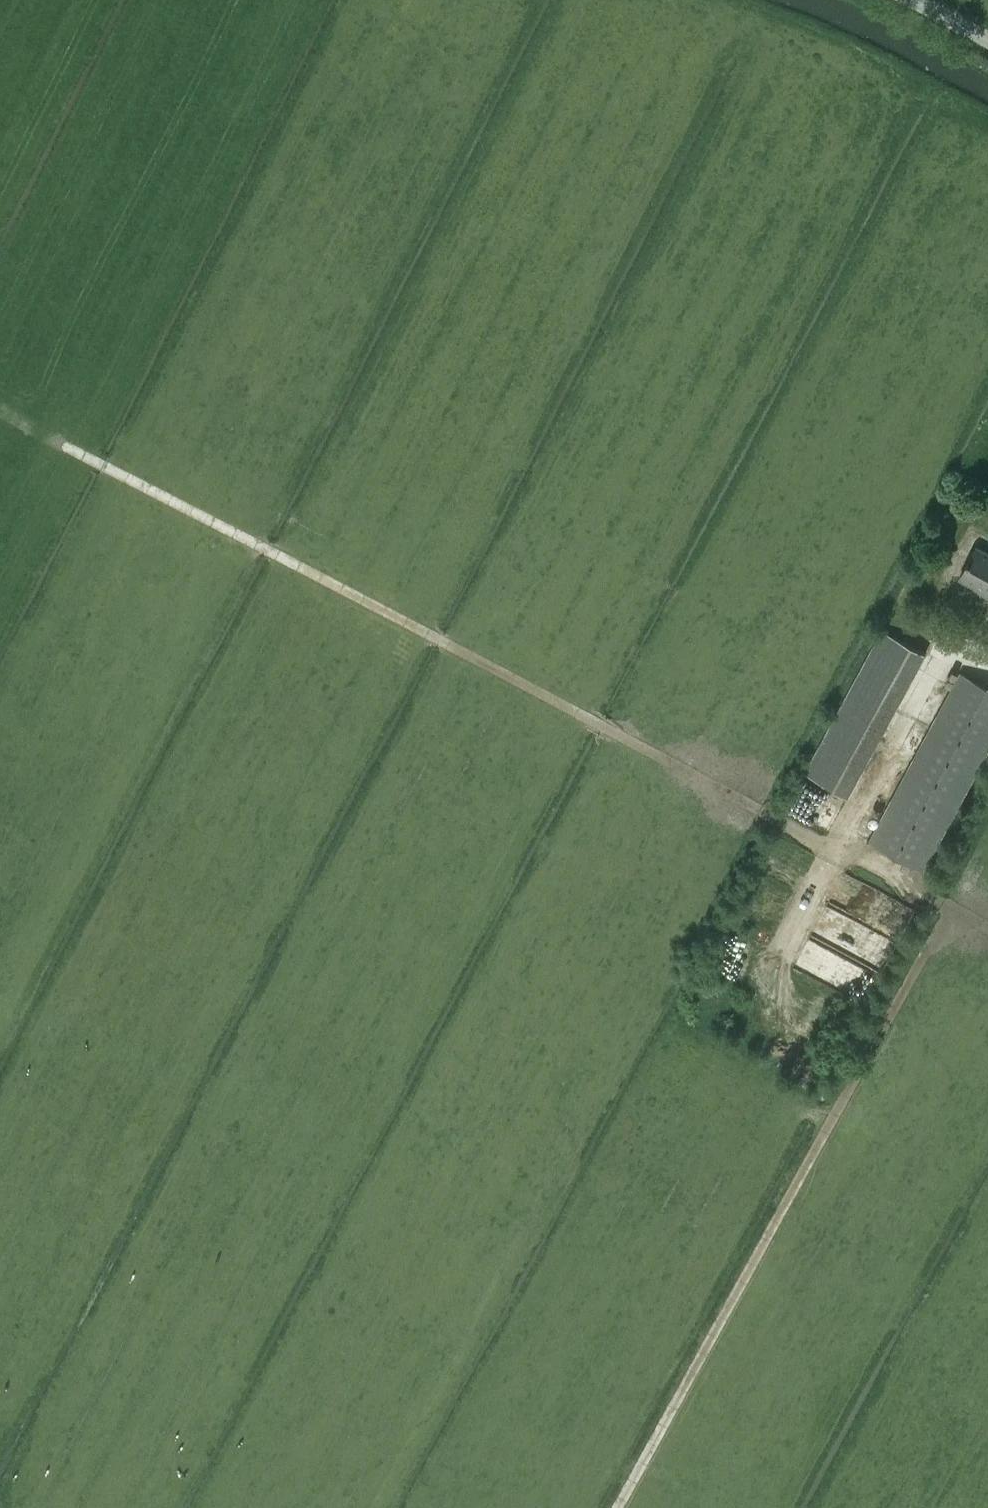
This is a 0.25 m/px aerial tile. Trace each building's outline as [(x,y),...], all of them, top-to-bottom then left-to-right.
[(977,546),(960,577),(976,586),(977,589),(987,595),(987,552),(977,546)] [(849,795),(926,653),(883,629),(806,772),(849,795)] [(870,840),(924,869),(987,752),(987,686),(961,672),(870,840)] [(851,985),(862,961),(877,968),(891,935),(825,907),(800,963),(851,985)]
